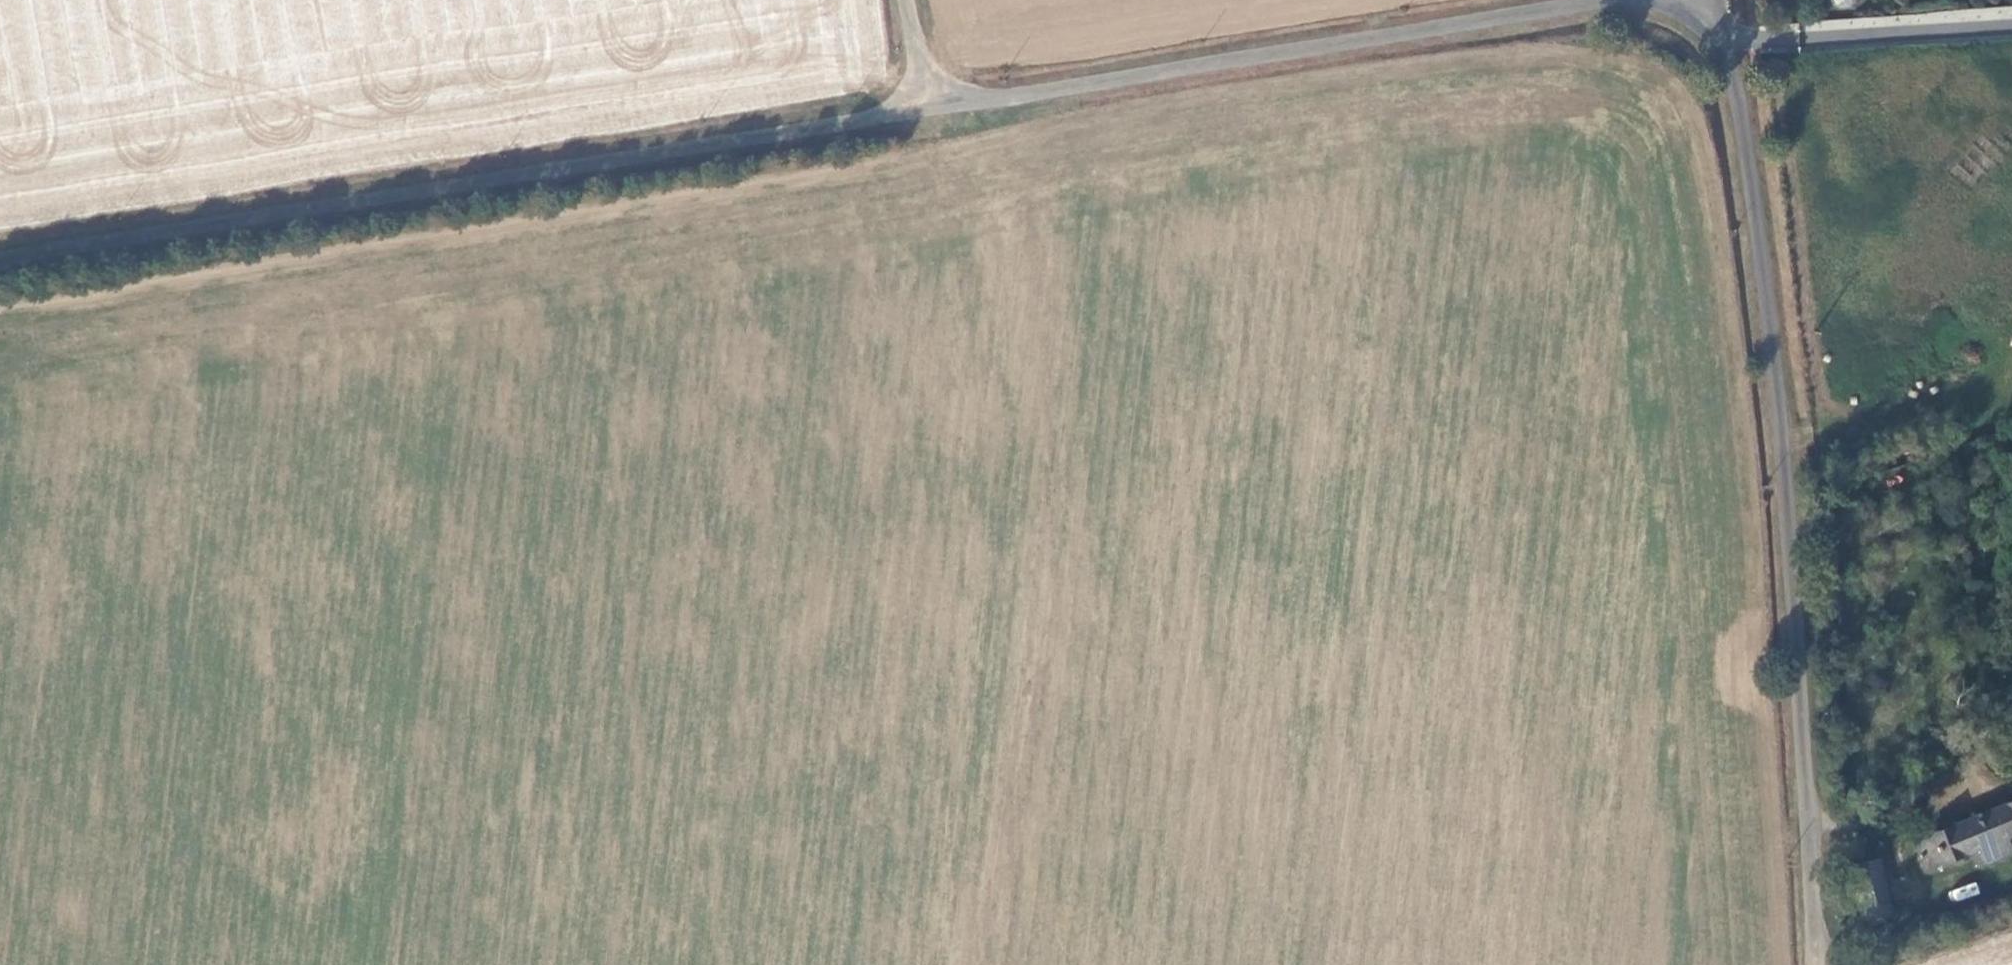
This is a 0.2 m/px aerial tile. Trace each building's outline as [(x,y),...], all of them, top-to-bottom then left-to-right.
[(1911,854),(1922,884),(1970,865),(1975,878),(2011,864),(2011,861),(2007,848),(2011,846),(2011,811),(1939,839),(1941,842),(1911,854)] [(1865,870),(1849,875),(1859,899),(1871,896),(1865,870)]
